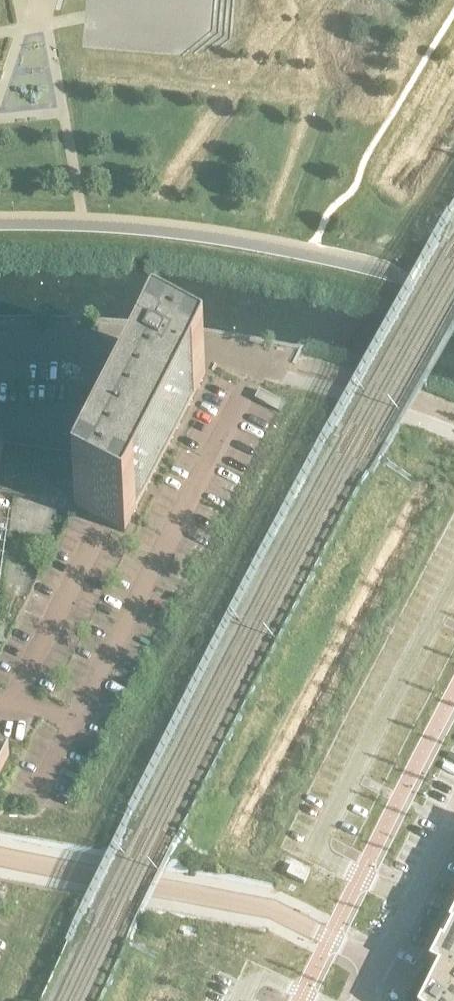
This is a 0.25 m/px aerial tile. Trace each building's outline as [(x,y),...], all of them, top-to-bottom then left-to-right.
[(75,505),(74,507),(125,533),(205,377),(155,351),(143,373),(147,375),(139,391),(135,389),(100,458),(0,444),(0,495),(75,505)] [(281,402),(277,400),(276,400),(259,391),(255,400),(272,409),(276,411),(281,402)] [(9,757),(8,757),(8,758),(0,757),(0,776),(9,757)] [(292,865),(287,875),(304,884),(308,876),(309,873),(292,865)] [(425,1000),(453,1000),(453,921),(430,969),(439,973),(425,1000)]
